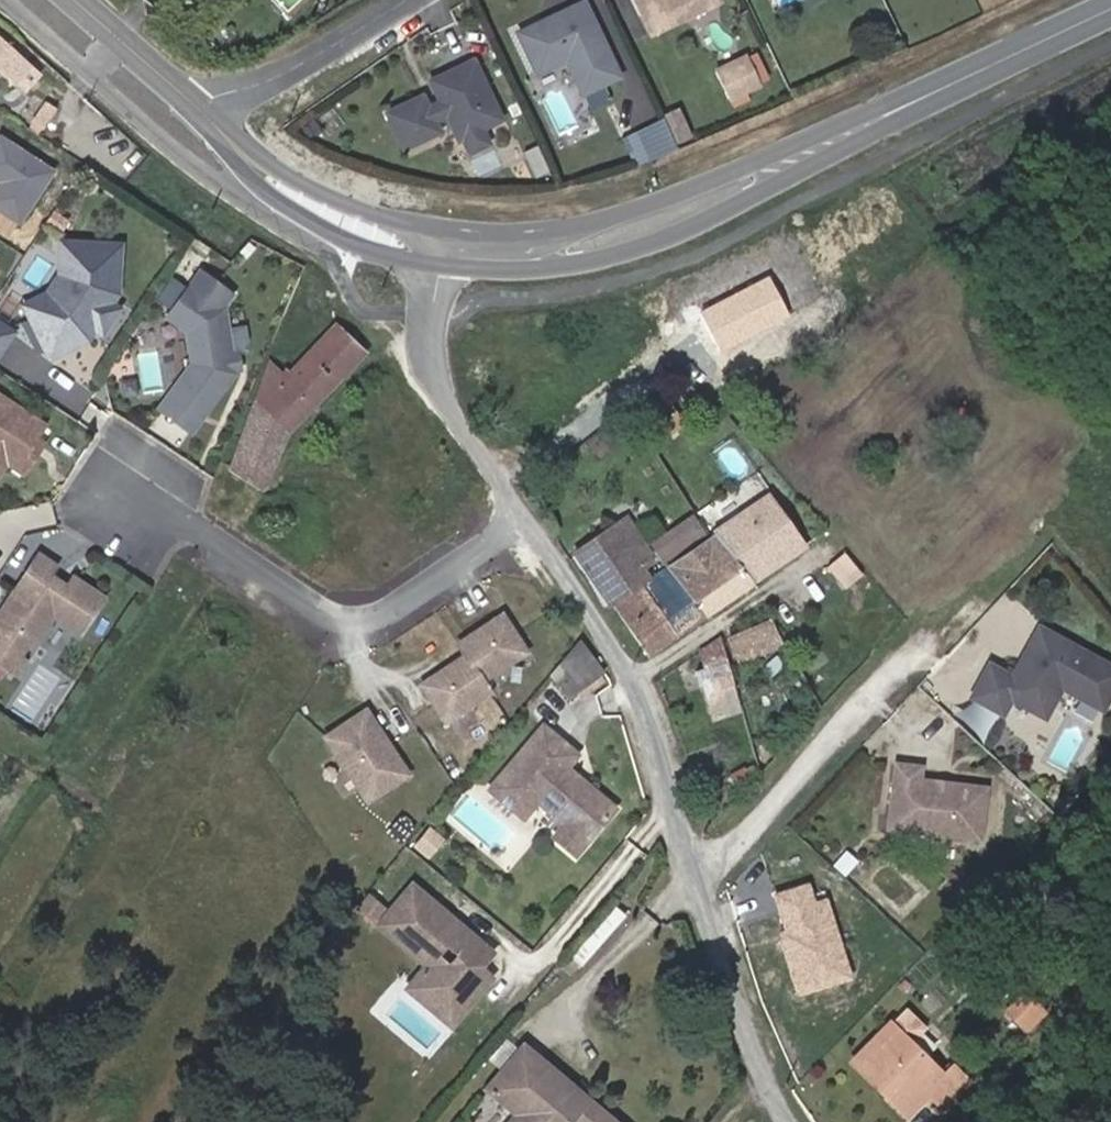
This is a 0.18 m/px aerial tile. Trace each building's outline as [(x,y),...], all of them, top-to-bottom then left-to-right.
[(640,16),(675,0),(633,0),(640,16)] [(686,18),(720,2),(720,0),(677,0),(686,18)] [(584,2),(519,33),(538,73),(567,59),(583,94),(620,77),(584,2)] [(15,84),(32,66),(0,37),(0,71),(15,84)] [(502,120),(474,60),(430,81),(440,102),(428,107),(423,96),(386,113),(403,149),(440,132),(435,123),(447,117),(458,140),(462,139),(481,129),(502,120)] [(747,60),(715,75),(727,100),(759,85),(747,60)] [(35,124),(44,130),(57,109),(48,103),(35,124)] [(668,117),(626,134),(638,163),(680,147),(668,117)] [(462,139),(468,152),(488,142),(481,129),(462,139)] [(0,135),(0,213),(19,225),(55,171),(0,135)] [(25,303),(30,316),(54,305),(75,276),(75,245),(62,245),(61,275),(48,292),(25,303)] [(30,316),(49,357),(87,339),(95,327),(91,325),(108,300),(113,304),(118,295),(120,247),(75,245),(75,276),(54,305),(30,316)] [(236,296),(201,272),(171,315),(191,330),(193,363),(172,392),(204,414),(234,372),(230,307),(229,306),(236,296)] [(768,279),(699,310),(717,350),(786,319),(768,279)] [(14,332),(0,323),(0,352),(14,332)] [(253,406),(289,432),(364,352),(335,325),(290,374),(283,369),(280,372),(269,365),(253,406)] [(204,414),(172,392),(161,408),(193,430),(204,414)] [(0,395),(0,456),(8,461),(25,472),(38,452),(30,447),(36,438),(45,425),(0,395)] [(265,489),(289,432),(253,406),(230,467),(265,489)] [(36,438),(30,447),(38,452),(44,443),(36,438)] [(769,494),(718,530),(756,578),(804,544),(769,494)] [(665,569),(669,566),(713,533),(705,520),(704,521),(655,554),(630,517),(579,552),(615,604),(645,583),(665,569)] [(756,578),(718,530),(713,533),(669,566),(703,615),(707,612),(756,578)] [(0,612),(0,664),(11,671),(21,655),(32,638),(37,642),(55,614),(83,632),(106,596),(75,575),(68,585),(61,581),(58,585),(48,579),(58,564),(40,552),(0,612)] [(669,566),(665,569),(645,583),(648,587),(679,632),(682,630),(703,615),(669,566)] [(648,587),(645,583),(615,604),(649,653),(679,632),(648,587)] [(433,685),(427,689),(447,721),(491,692),(484,680),(527,651),(503,615),(459,644),(467,655),(430,680),(433,685)] [(741,661),(784,643),(773,618),(731,636),(741,661)] [(1110,697),(1110,665),(1041,625),(1014,675),(992,663),(974,695),(1005,712),(1013,697),(1026,704),(1036,686),(1055,681),(1064,686),(1105,709),(1110,697)] [(714,712),(742,704),(725,645),(722,636),(703,648),(709,668),(702,672),(714,712)] [(578,640),(562,660),(551,674),(570,700),(601,677),(578,640)] [(21,655),(11,671),(16,674),(26,658),(21,655)] [(1036,686),(1026,704),(1047,716),(1064,686),(1055,681),(1036,686)] [(410,773),(366,706),(326,733),(371,800),(410,773)] [(581,758),(542,727),(493,788),(498,792),(496,795),(525,818),(527,815),(533,819),(544,805),(554,814),(553,816),(567,827),(572,827),(594,845),(621,811),(594,789),(586,790),(579,784),(583,780),(571,771),(581,758)] [(778,753),(775,742),(757,748),(763,767),(778,753)] [(748,767),(734,773),(738,785),(752,778),(751,775),(758,772),(756,765),(748,768),(748,767)] [(895,767),(889,830),(979,839),(984,789),(917,782),(919,769),(895,767)] [(594,789),(583,780),(579,784),(586,790),(594,789)] [(416,842),(428,853),(442,837),(429,826),(416,842)] [(776,934),(795,996),(852,978),(826,897),(818,899),(812,881),(771,894),(783,932),(776,934)] [(412,883),(378,923),(427,964),(413,980),(435,999),(442,991),(457,1004),(473,985),(467,980),(492,951),(461,924),(452,934),(444,926),(452,917),(412,883)] [(359,907),(376,919),(389,902),(373,889),(359,907)] [(435,999),(413,980),(409,985),(450,1020),(477,989),(473,985),(457,1004),(442,991),(435,999)] [(1026,992),(1008,1011),(1024,1026),(1042,1007),(1026,992)] [(900,1093),(893,1100),(909,1115),(931,1093),(946,1108),(971,1081),(954,1064),(944,1074),(910,1040),(925,1025),(905,1006),(890,1021),(897,1028),(867,1060),(900,1093)] [(890,1021),(853,1060),(893,1100),(900,1093),(867,1060),(897,1028),(890,1021)] [(524,1044),(487,1088),(517,1114),(510,1121),(573,1121),(616,1121),(524,1044)]
